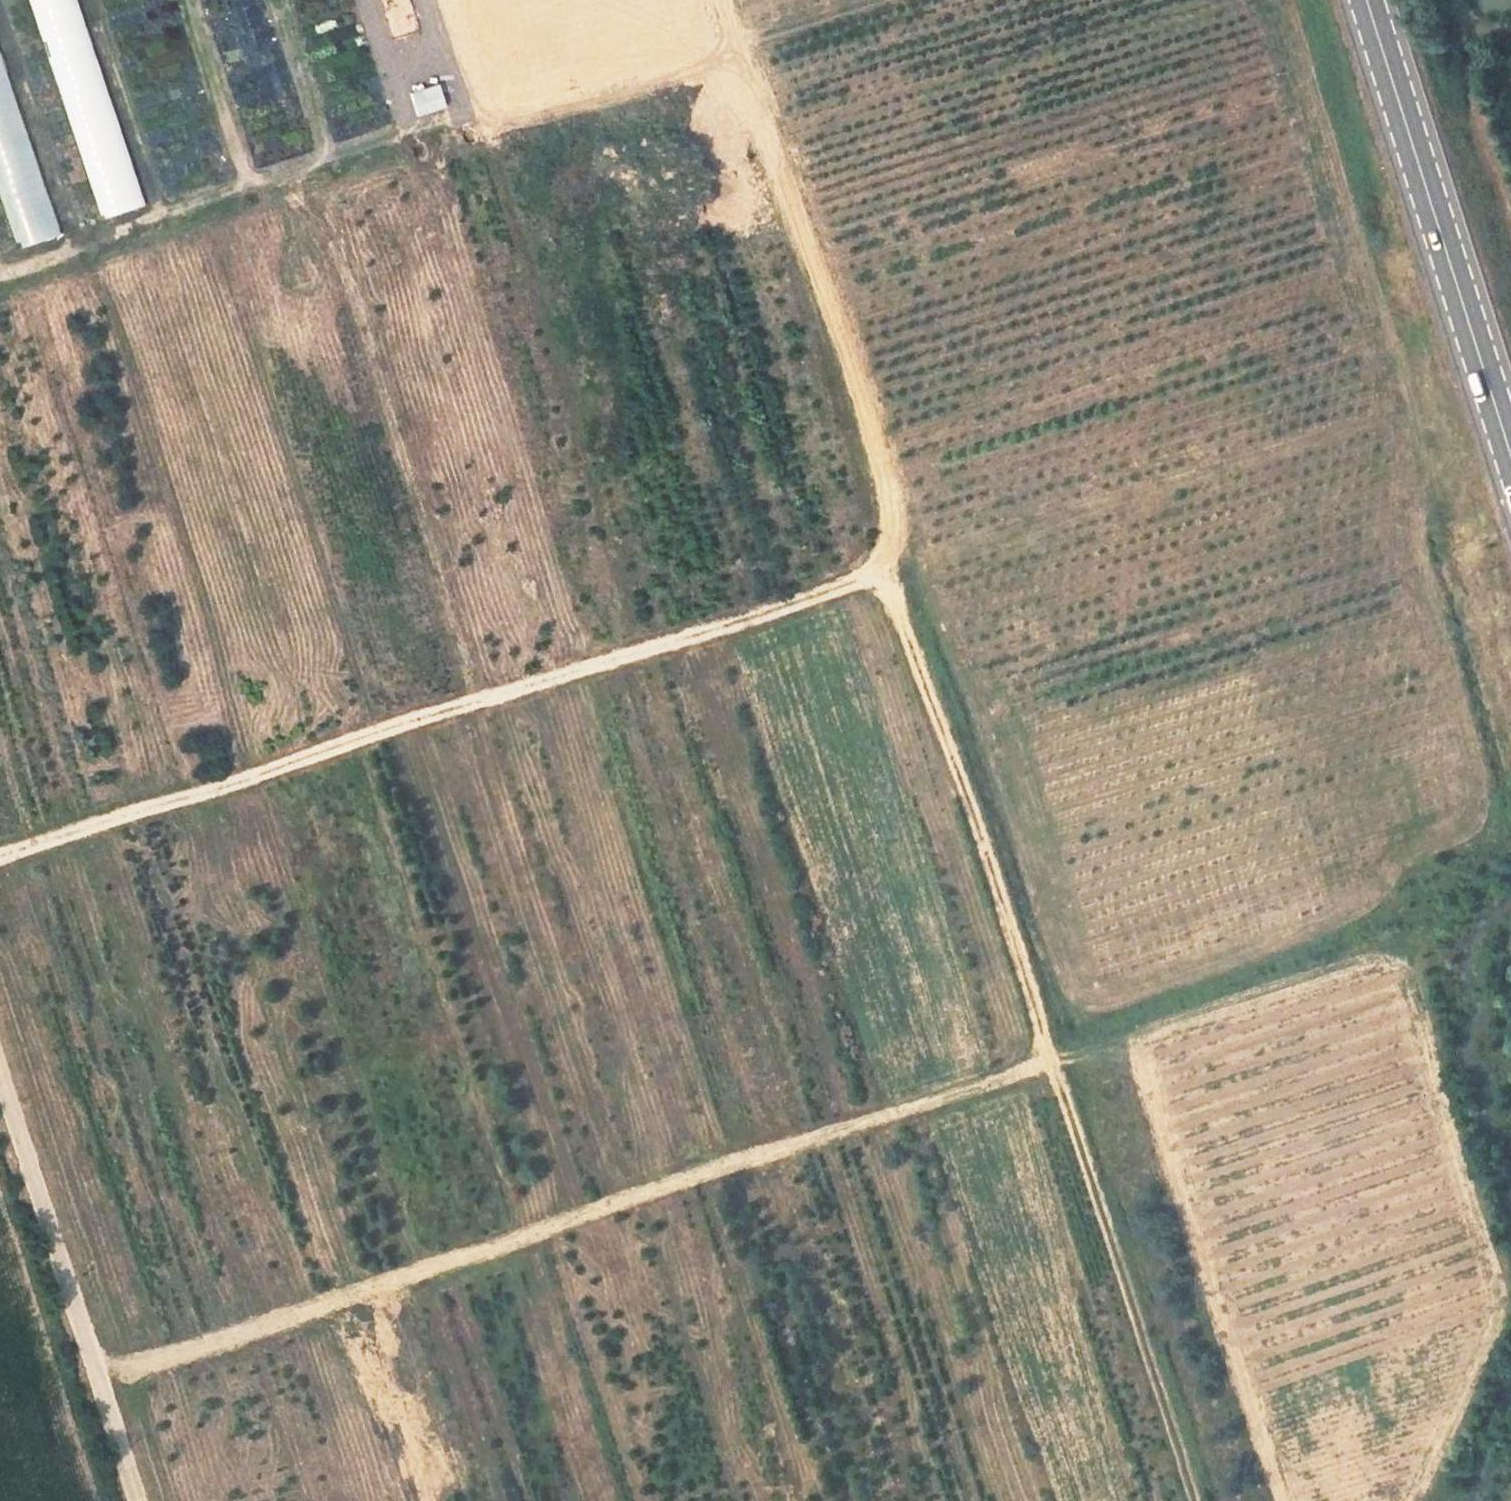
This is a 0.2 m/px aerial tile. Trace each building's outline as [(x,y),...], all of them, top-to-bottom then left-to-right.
[(80,0),(34,0),(95,218),(138,206),(80,0)] [(4,248),(46,237),(0,63),(0,234),(4,248)]
